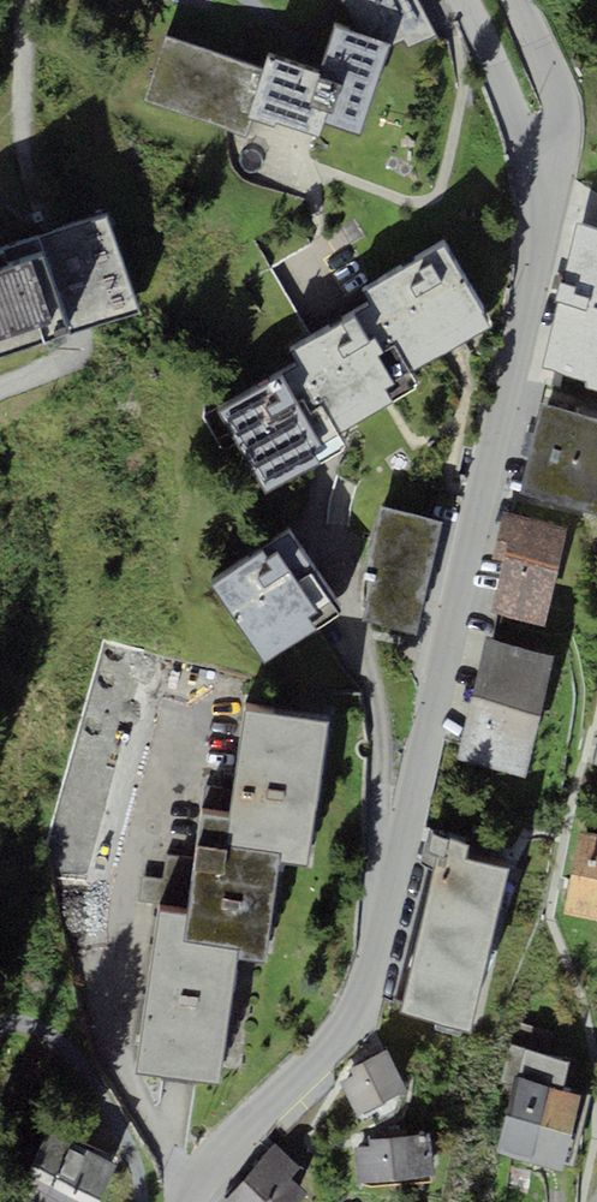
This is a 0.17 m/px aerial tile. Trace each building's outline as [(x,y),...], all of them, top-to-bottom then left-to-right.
[(389,43),(393,46),(404,40),(408,46),(436,34),(419,0),(343,0),(360,33),(335,25),(319,71),(266,53),(261,67),(165,35),(144,101),(247,135),(252,119),(274,127),(277,119),(320,133),(324,121),(359,132),(389,43)] [(47,234),(0,250),(0,356),(81,330),(140,311),(108,213),(47,234)] [(577,223),(563,282),(559,281),(555,298),(559,299),(543,367),(589,378),(587,386),(596,388),(596,228),(577,223)] [(445,243),(362,291),(371,302),(412,371),(493,325),(445,243)] [(420,384),(412,371),(371,302),(289,351),(297,363),(338,433),(420,384)] [(346,445),(338,433),(297,363),(217,411),(266,493),(346,445)] [(542,402),(519,493),(596,513),(596,416),(542,402)] [(446,509),(390,495),(364,606),(421,619),(446,509)] [(544,624),(566,526),(502,511),(493,552),(504,555),(491,612),(544,624)] [(340,609),(288,533),(211,585),(264,661),(340,609)] [(84,861),(143,649),(106,639),(47,851),(84,861)] [(524,775),(551,655),(482,640),(456,760),(524,775)] [(326,721),(243,709),(228,818),(201,814),(187,913),(159,909),(136,1070),(220,1082),(238,957),(266,961),(280,859),(306,862),(326,721)] [(579,830),(563,912),(596,919),(596,833),(579,830)] [(399,1012),(471,1031),(509,868),(464,857),(467,841),(432,831),(427,850),(437,851),(399,1012)] [(520,1076),(561,1088),(569,1061),(525,1049),(517,1075),(520,1076)] [(358,1115),(408,1090),(387,1050),(350,1068),(353,1074),(340,1081),(358,1115)] [(561,1088),(520,1076),(499,1153),(561,1170),(563,1162),(570,1164),(589,1095),(561,1088)] [(115,1161),(46,1130),(17,1196),(30,1201),(97,1201),(115,1161)] [(356,1146),(358,1182),(435,1177),(432,1141),(412,1142),(412,1135),(370,1138),(370,1145),(356,1146)] [(307,1192),(291,1178),(301,1167),(273,1143),(224,1201),(298,1201),(307,1192)]
